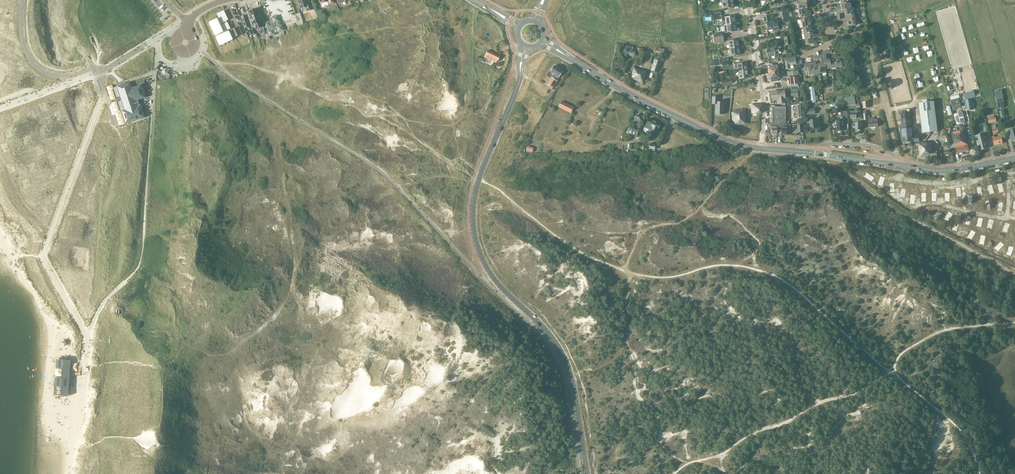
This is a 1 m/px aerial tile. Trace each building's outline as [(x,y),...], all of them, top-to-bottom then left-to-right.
[(307,12),(312,10),(310,4),(307,5),(306,0),(300,0),(298,1),(300,9),(306,8),(307,12)] [(722,1),(723,9),(733,7),(732,0),(730,0),(722,1)] [(797,4),(798,10),(807,8),(806,6),(815,4),(814,1),(799,3),(797,4)] [(267,28),(269,36),(274,35),(273,31),(277,30),(278,32),(283,31),(281,26),(280,26),(277,16),(272,18),(273,21),(263,24),(262,23),(257,8),(247,12),(252,29),(249,30),(251,36),(265,31),(264,27),(265,27),(266,28),(267,28)] [(798,15),(799,15),(799,18),(803,17),(810,16),(810,11),(807,11),(807,8),(798,10),(798,15)] [(232,39),(228,32),(226,32),(226,30),(229,29),(227,23),(225,21),(227,20),(223,11),(217,14),(219,19),(217,20),(217,19),(210,22),(215,35),(216,35),(217,37),(216,37),(219,45),(232,39)] [(725,21),(725,25),(735,24),(734,16),(725,18),(724,16),(721,16),(720,14),(711,15),(712,21),(721,19),(722,22),(725,21)] [(767,30),(773,29),(773,32),(779,31),(778,27),(776,20),(769,21),(769,16),(763,17),(764,22),(766,22),(767,30)] [(812,18),(800,20),(800,23),(801,23),(802,28),(811,26),(811,24),(813,24),(812,18)] [(856,26),(855,23),(855,20),(846,21),(846,24),(844,24),(845,30),(852,29),(851,26),(856,26)] [(735,24),(725,25),(723,25),(725,33),(736,31),(735,24)] [(232,30),(235,37),(242,34),(239,27),(232,30)] [(813,38),(804,39),(805,45),(810,44),(810,47),(817,46),(816,40),(813,40),(813,38)] [(728,45),(729,49),(739,47),(738,40),(726,42),(726,45),(728,45)] [(625,45),(624,50),(623,56),(628,57),(628,55),(634,56),(635,52),(632,51),(633,47),(625,45)] [(739,47),(729,49),(730,56),(740,54),(739,47)] [(769,50),(766,51),(767,57),(774,56),(774,57),(775,58),(778,58),(778,56),(778,53),(777,49),(773,50),(773,49),(772,48),(770,48),(769,49),(769,50)] [(498,61),(500,57),(487,51),(484,57),(496,63),(497,60),(498,61)] [(835,59),(836,68),(842,67),(841,62),(844,62),(843,55),(837,56),(837,58),(835,59)] [(789,65),(796,65),(795,58),(784,59),(785,69),(789,69),(789,65)] [(655,60),(651,71),(654,72),(657,73),(661,62),(655,60)] [(812,63),(812,62),(809,63),(809,64),(803,64),(805,71),(807,71),(808,75),(814,75),(812,66),(812,63)] [(736,68),(737,72),(747,70),(746,63),(736,64),(737,65),(735,66),(735,68),(736,68)] [(769,73),(769,74),(777,73),(777,72),(779,71),(778,68),(777,68),(776,65),(772,66),(772,64),(768,65),(768,70),(768,72),(769,73)] [(554,78),(557,80),(562,72),(562,71),(561,70),(560,69),(559,70),(557,68),(557,67),(556,66),(555,67),(554,66),(551,72),(552,73),(552,74),(554,75),(554,74),(556,75),(554,78)] [(168,72),(167,70),(165,69),(163,70),(162,70),(162,72),(159,71),(158,74),(157,76),(160,77),(160,78),(161,80),(163,80),(165,80),(165,79),(168,80),(169,78),(170,75),(167,73),(168,72)] [(631,79),(643,83),(646,72),(637,69),(637,70),(634,69),(631,79)] [(731,79),(731,80),(732,84),(732,85),(737,85),(736,80),(748,78),(747,70),(737,72),(738,75),(736,75),(736,79),(731,79)] [(793,78),(786,78),(787,85),(797,84),(799,84),(799,83),(798,77),(797,71),(797,70),(792,71),(793,78)] [(777,73),(769,74),(769,76),(768,76),(769,78),(769,79),(769,80),(770,79),(770,82),(778,81),(778,78),(777,73)] [(552,78),(547,85),(553,88),(557,81),(552,78)] [(131,88),(130,83),(124,84),(124,83),(123,84),(122,84),(122,85),(117,87),(121,97),(120,98),(120,99),(121,100),(122,100),(125,110),(122,111),(125,123),(144,118),(141,105),(139,106),(138,100),(140,99),(145,97),(144,95),(145,94),(143,88),(142,88),(141,85),(136,86),(136,87),(131,88)] [(809,93),(811,102),(815,102),(813,92),(814,92),(813,87),(803,88),(804,94),(809,93)] [(1000,89),(994,90),(997,109),(1003,107),(1000,89)] [(771,91),(772,101),(776,101),(777,104),(782,103),(785,103),(784,90),(771,91)] [(854,96),(843,98),(845,106),(855,105),(854,96)] [(712,97),(712,104),(715,104),(715,114),(723,114),(723,107),(724,107),(725,102),(717,102),(718,97),(712,97)] [(558,107),(570,113),(573,107),(562,101),(558,107)] [(934,101),(918,103),(922,133),(937,131),(934,101)] [(751,104),(751,114),(761,113),(761,104),(751,104)] [(950,105),(944,107),(947,117),(953,116),(950,105)] [(777,133),(779,133),(779,107),(773,107),(772,124),(769,124),(769,127),(771,127),(771,135),(777,135),(777,133)] [(782,107),(779,107),(779,133),(781,133),(781,135),(787,136),(787,129),(790,129),(790,125),(785,125),(785,107),(782,107)] [(732,112),(733,126),(747,124),(745,110),(735,111),(735,112),(732,112)] [(836,126),(834,126),(834,131),(843,131),(843,124),(846,124),(846,118),(847,118),(847,112),(841,112),(841,118),(840,118),(840,120),(836,121),(836,126)] [(903,143),(909,142),(912,142),(913,145),(918,144),(919,158),(936,157),(936,150),(932,150),(932,144),(928,144),(928,143),(919,144),(919,136),(912,137),(910,112),(900,113),(903,143)] [(961,113),(954,115),(957,125),(958,125),(958,127),(964,125),(963,123),(964,123),(961,113)] [(641,120),(642,117),(637,114),(635,118),(634,118),(632,123),(638,126),(639,124),(641,120)] [(987,115),(988,119),(989,123),(996,122),(996,118),(994,118),(993,114),(987,115)] [(871,118),(871,120),(869,120),(869,128),(878,127),(877,119),(874,120),(874,117),(871,118)] [(645,127),(650,129),(650,131),(652,132),(653,131),(657,132),(660,125),(648,119),(645,125),(646,125),(645,127)] [(815,119),(808,120),(808,121),(810,134),(819,133),(818,126),(816,126),(815,119)] [(626,133),(636,137),(638,131),(628,127),(626,133)] [(963,130),(951,133),(954,144),(955,147),(956,152),(969,149),(964,134),(963,130)] [(999,137),(996,137),(994,138),(994,136),(992,137),(994,146),(1003,143),(1000,134),(998,135),(999,137)] [(978,140),(981,150),(986,148),(985,141),(984,136),(976,137),(977,141),(978,140)] [(869,172),(867,176),(874,181),(877,177),(869,172)] [(939,209),(934,216),(938,219),(943,213),(939,209)] [(950,211),(945,218),(949,221),(954,214),(950,211)] [(975,230),(969,236),(972,240),(979,234),(975,230)] [(1002,241),(996,247),(999,251),(1005,245),(1002,241)] [(68,398),(71,362),(57,361),(54,397),(68,398)]
